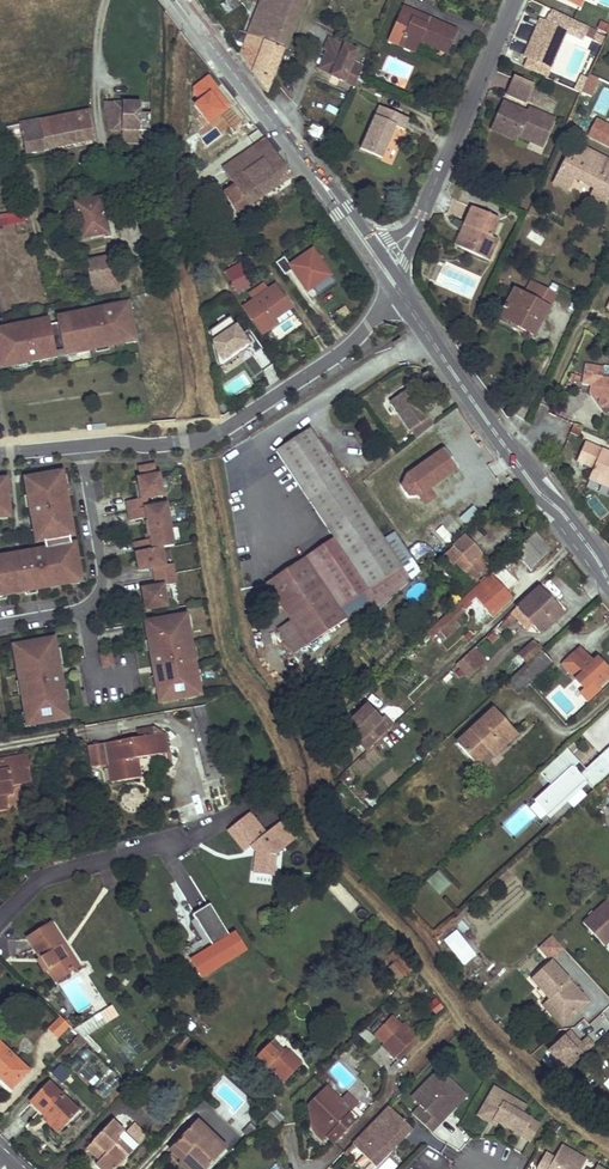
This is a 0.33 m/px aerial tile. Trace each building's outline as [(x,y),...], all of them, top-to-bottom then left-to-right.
[(236,0),(219,0),(233,19),(244,11),(236,0)] [(303,0),(261,0),(248,35),(284,51),(303,0)] [(429,18),(402,6),(387,41),(414,52),(418,43),(421,35),(430,39),(428,45),(434,47),(447,53),(456,30),(435,21),(432,28),(426,25),(429,18)] [(435,21),(429,18),(426,25),(432,28),(435,21)] [(567,30),(542,19),(536,32),(541,34),(530,59),(550,68),(567,30)] [(602,22),(598,30),(607,34),(608,29),(608,25),(602,22)] [(541,34),(536,32),(525,56),(530,59),(541,34)] [(605,36),(596,32),(592,39),(601,43),(605,36)] [(284,51),(248,35),(240,56),(268,95),(284,51)] [(430,39),(421,35),(418,43),(433,50),(434,47),(428,45),(430,39)] [(338,79),(354,86),(360,72),(349,67),(351,62),(356,51),(328,38),(324,49),(326,50),(329,52),(323,66),(340,74),(338,79)] [(331,75),(338,79),(340,74),(323,66),(329,52),(326,50),(319,68),(331,74),(331,75)] [(362,67),(351,62),(349,67),(360,72),(362,67)] [(532,85),(514,77),(507,93),(525,100),(532,85)] [(104,108),(109,129),(122,129),(122,142),(138,143),(139,130),(150,131),(151,113),(139,113),(140,103),(116,102),(105,102),(104,108)] [(521,110),(503,102),(493,125),(518,136),(529,141),(532,134),(544,139),(553,119),(529,108),(527,113),(525,118),(519,116),(521,110)] [(407,119),(377,106),(359,149),(380,159),(394,127),(402,131),(407,119)] [(527,113),(521,110),(519,116),(525,118),(527,113)] [(21,131),(25,154),(95,140),(91,117),(90,112),(41,122),(40,119),(19,124),(20,125),(3,128),(4,134),(21,131)] [(516,140),(518,136),(493,125),(491,129),(516,140)] [(541,146),(544,139),(532,134),(529,141),(541,146)] [(292,178),(265,138),(223,167),(234,184),(224,192),(239,214),(292,178)] [(579,150),(574,162),(568,160),(555,188),(569,194),(575,181),(597,191),(608,196),(608,163),(579,150)] [(608,201),(608,196),(597,191),(592,201),(606,207),(608,201)] [(101,199),(75,204),(81,239),(108,234),(101,199)] [(465,227),(456,247),(487,261),(496,240),(489,237),(497,219),(470,207),(462,225),(465,227)] [(0,215),(0,228),(26,224),(24,211),(0,215)] [(465,227),(462,225),(453,246),(456,247),(465,227)] [(544,239),(532,231),(528,237),(539,245),(544,239)] [(287,264),(306,291),(330,274),(311,248),(287,264)] [(114,255),(86,261),(93,298),(121,292),(114,255)] [(237,293),(253,282),(240,262),(224,274),(237,293)] [(522,295),(512,290),(503,306),(500,305),(498,308),(501,310),(500,314),(517,324),(516,326),(531,335),(553,295),(529,282),(522,295)] [(256,304),(247,310),(264,334),(277,325),(274,322),(292,309),(278,289),(272,293),(267,286),(251,297),(256,304)] [(92,310),(93,314),(76,317),(75,314),(56,318),(57,324),(50,325),(48,319),(31,323),(29,323),(30,326),(21,328),(21,325),(19,325),(10,327),(10,329),(0,331),(0,369),(17,365),(16,363),(30,360),(37,359),(37,361),(45,360),(45,356),(56,354),(55,351),(63,350),(63,352),(76,350),(76,353),(95,350),(95,347),(107,344),(108,347),(125,343),(124,338),(136,336),(129,303),(110,307),(111,310),(103,312),(102,308),(92,310)] [(93,314),(92,310),(92,307),(84,309),(85,312),(75,314),(76,317),(93,314)] [(210,331),(218,363),(238,350),(240,354),(250,347),(255,354),(263,349),(249,329),(242,334),(230,317),(210,331)] [(95,347),(95,350),(96,353),(108,350),(108,347),(107,344),(95,347)] [(45,356),(45,360),(67,355),(68,358),(77,356),(76,353),(76,350),(63,352),(63,350),(55,351),(56,354),(45,356)] [(263,371),(272,364),(262,350),(253,358),(263,371)] [(16,363),(17,365),(17,369),(32,366),(31,363),(30,360),(16,363)] [(584,365),(580,383),(590,385),(588,392),(607,395),(604,407),(608,408),(608,380),(600,378),(602,368),(584,365)] [(433,425),(410,391),(391,404),(415,438),(433,425)] [(588,392),(588,394),(602,413),(605,414),(608,411),(608,408),(604,407),(607,395),(588,392)] [(401,567),(309,430),(276,452),(337,544),(322,554),(327,561),(312,570),(304,558),(264,584),(290,623),(277,632),(293,655),(345,621),(343,617),(346,615),(347,617),(373,599),(367,590),(401,567)] [(584,442),(576,460),(592,467),(587,477),(608,487),(608,486),(608,453),(584,442)] [(455,471),(442,452),(406,477),(400,488),(407,498),(417,497),(423,505),(431,499),(426,492),(455,471)] [(133,543),(138,566),(143,565),(144,570),(153,568),(157,587),(139,590),(143,611),(165,607),(161,587),(176,584),(172,565),(164,566),(161,548),(174,546),(167,504),(147,508),(145,499),(162,496),(159,475),(156,475),(154,465),(139,467),(141,478),(137,478),(138,484),(141,499),(137,499),(126,501),(130,521),(147,518),(150,540),(133,543)] [(73,533),(71,534),(69,525),(72,525),(66,491),(62,492),(60,478),(63,477),(62,474),(59,474),(59,472),(24,478),(27,495),(30,495),(32,507),(29,507),(31,517),(34,516),(35,523),(32,524),(36,543),(44,542),(46,552),(33,554),(33,551),(23,553),(24,556),(17,557),(16,554),(13,554),(14,558),(6,559),(5,556),(0,557),(0,594),(6,593),(6,595),(24,592),(24,589),(37,587),(37,590),(71,583),(71,581),(78,579),(79,582),(82,582),(77,552),(74,553),(73,546),(75,545),(75,543),(71,544),(69,537),(74,537),(73,533)] [(62,492),(66,491),(69,491),(66,476),(63,477),(60,478),(62,492)] [(10,512),(7,478),(0,479),(0,513),(10,512)] [(30,495),(27,495),(24,496),(26,508),(29,507),(32,507),(30,495)] [(71,534),(73,533),(77,533),(76,524),(72,525),(69,525),(71,534)] [(447,546),(455,539),(442,524),(434,532),(447,546)] [(550,550),(536,533),(516,551),(529,567),(550,550)] [(480,556),(463,537),(441,558),(445,562),(447,559),(453,565),(455,562),(472,581),(488,565),(480,557),(480,556)] [(14,558),(13,554),(12,551),(4,553),(5,556),(6,559),(14,558)] [(512,602),(489,576),(427,633),(432,638),(440,631),(445,638),(454,630),(450,625),(472,605),(470,603),(475,599),(493,619),(512,602)] [(24,589),(24,592),(25,596),(38,594),(37,590),(37,587),(24,589)] [(562,614),(537,588),(514,610),(517,614),(519,612),(540,634),(562,614)] [(595,613),(605,622),(608,617),(608,610),(603,605),(595,613)] [(185,629),(189,628),(191,628),(189,614),(183,615),(185,629)] [(201,696),(199,684),(194,685),(192,671),(196,671),(194,660),(191,660),(189,648),(192,647),(189,628),(185,629),(183,615),(145,622),(148,641),(151,641),(152,650),(150,650),(151,659),(154,658),(160,692),(157,692),(159,703),(201,696)] [(509,626),(505,621),(498,628),(502,633),(509,626)] [(12,646),(14,657),(18,656),(21,670),(17,671),(19,682),(22,681),(24,694),(21,694),(24,713),(28,712),(30,726),(68,719),(65,700),(62,700),(61,691),(63,691),(62,683),(59,683),(53,650),(56,649),(54,638),(12,646)] [(540,651),(533,643),(519,655),(526,664),(540,651)] [(59,683),(62,683),(63,683),(59,664),(62,664),(59,648),(56,649),(53,650),(59,683)] [(579,648),(560,665),(574,680),(573,680),(582,690),(590,683),(596,690),(608,677),(608,671),(595,656),(591,661),(579,648)] [(551,663),(542,652),(518,674),(528,685),(551,663)] [(110,653),(101,655),(103,667),(113,665),(110,653)] [(480,668),(467,655),(457,665),(469,678),(480,668)] [(18,656),(14,657),(13,657),(15,671),(17,671),(21,670),(18,656)] [(154,658),(151,659),(150,659),(153,677),(151,678),(153,693),(157,692),(160,692),(154,658)] [(528,685),(518,674),(507,684),(517,695),(528,685)] [(207,706),(193,709),(209,781),(223,778),(207,706)] [(369,749),(392,727),(384,718),(381,721),(377,724),(373,719),(376,716),(367,706),(341,731),(349,739),(361,740),(369,749)] [(516,736),(494,711),(457,745),(482,772),(495,759),(493,756),(516,736)] [(28,712),(24,713),(21,714),(24,727),(30,726),(28,712)] [(381,721),(376,716),(373,719),(377,724),(381,721)] [(153,728),(155,735),(158,735),(161,754),(167,753),(164,734),(154,728),(153,728)] [(155,735),(106,744),(113,783),(141,778),(139,761),(141,758),(161,754),(158,735),(155,735)] [(361,740),(349,739),(355,746),(358,743),(367,751),(369,749),(361,740)] [(577,763),(580,761),(567,747),(541,772),(553,785),(540,797),(552,810),(585,779),(588,782),(593,788),(608,774),(608,747),(586,768),(582,764),(580,766),(577,763)] [(0,760),(0,809),(7,808),(4,794),(3,786),(11,784),(30,781),(26,756),(0,760)] [(595,790),(608,805),(608,777),(595,790)] [(588,782),(585,779),(552,810),(555,813),(588,782)] [(11,784),(3,786),(4,794),(13,793),(11,784)] [(552,810),(540,797),(536,801),(547,814),(552,810)] [(254,875),(274,877),(276,856),(299,836),(291,826),(286,830),(280,822),(265,835),(248,815),(227,832),(245,853),(251,848),(256,854),(254,875)] [(93,835),(68,843),(70,850),(96,842),(93,835)] [(430,885),(439,896),(451,887),(443,875),(430,885)] [(350,912),(359,905),(343,885),(333,892),(350,912)] [(582,924),(603,947),(608,942),(608,899),(582,924)] [(214,948),(192,961),(203,978),(246,951),(235,934),(230,937),(212,908),(196,919),(214,948)] [(51,924),(28,939),(56,981),(76,969),(61,945),(63,944),(51,924)] [(563,950),(551,936),(538,948),(550,962),(563,950)] [(464,956),(453,941),(439,950),(451,965),(464,956)] [(78,967),(63,944),(61,945),(76,969),(78,967)] [(582,1003),(566,985),(569,982),(550,962),(531,980),(549,1000),(546,1003),(563,1021),(571,1014),(572,1015),(576,1011),(575,1010),(582,1003)] [(572,1015),(571,1014),(563,1021),(546,1003),(543,1006),(563,1027),(589,1003),(569,982),(566,985),(582,1003),(575,1010),(576,1011),(572,1015)] [(435,1010),(440,1003),(431,997),(426,1004),(435,1010)] [(114,1006),(76,1030),(84,1039),(89,1036),(120,1016),(114,1006)] [(71,1026),(62,1016),(49,1029),(59,1038),(71,1026)] [(405,1024),(404,1025),(394,1016),(375,1035),(399,1059),(420,1039),(405,1024)] [(570,1032),(548,1052),(566,1071),(594,1046),(587,1039),(579,1047),(576,1044),(578,1041),(570,1032)] [(191,1040),(186,1035),(175,1046),(181,1051),(191,1040)] [(89,1036),(84,1039),(97,1052),(101,1048),(89,1036)] [(284,1050),(273,1040),(259,1055),(269,1064),(286,1080),(302,1064),(290,1051),(286,1054),(283,1051),(284,1050)] [(0,1043),(0,1073),(14,1086),(29,1070),(0,1043)] [(269,1064),(259,1055),(253,1061),(262,1071),(269,1064)] [(87,1067),(79,1074),(92,1087),(100,1080),(87,1067)] [(433,1075),(428,1080),(435,1086),(440,1080),(433,1075)] [(98,1087),(104,1095),(118,1085),(112,1076),(98,1087)] [(422,1116),(414,1125),(428,1137),(443,1120),(440,1118),(444,1113),(447,1116),(456,1105),(443,1093),(448,1088),(440,1080),(435,1086),(428,1080),(408,1103),(416,1111),(422,1116)] [(77,1110),(51,1084),(33,1102),(47,1116),(45,1118),(58,1130),(77,1110)] [(359,1106),(347,1095),(341,1101),(327,1087),(309,1105),(312,1122),(327,1137),(335,1145),(360,1119),(353,1112),(359,1106)] [(448,1088),(443,1093),(456,1105),(461,1100),(448,1088)] [(509,1102),(489,1091),(474,1119),(485,1125),(487,1122),(493,1125),(527,1144),(536,1127),(518,1117),(505,1110),(509,1102)] [(509,1102),(505,1110),(518,1117),(523,1109),(509,1102)] [(285,1118),(276,1110),(273,1113),(276,1117),(272,1121),(277,1126),(285,1118)] [(408,1120),(414,1125),(422,1116),(416,1111),(408,1120)] [(340,1158),(346,1165),(352,1159),(361,1168),(370,1168),(374,1165),(375,1167),(406,1135),(385,1113),(340,1158)] [(113,1121),(92,1143),(105,1155),(101,1160),(97,1164),(102,1168),(116,1168),(148,1137),(135,1124),(125,1133),(113,1121)] [(471,1138),(453,1121),(442,1132),(460,1150),(471,1138)] [(226,1148),(198,1122),(187,1133),(214,1160),(226,1148)] [(327,1137),(312,1122),(308,1125),(324,1141),(327,1137)] [(187,1133),(171,1149),(174,1153),(191,1168),(206,1168),(214,1160),(187,1133)] [(105,1155),(92,1143),(88,1148),(101,1160),(105,1155)] [(558,1148),(554,1155),(561,1159),(565,1152),(558,1148)] [(583,1162),(565,1152),(561,1159),(554,1155),(551,1160),(546,1168),(579,1168),(583,1162)] [(174,1153),(172,1155),(187,1168),(191,1168),(174,1153)] [(551,1160),(543,1156),(535,1168),(546,1168),(551,1160)]
